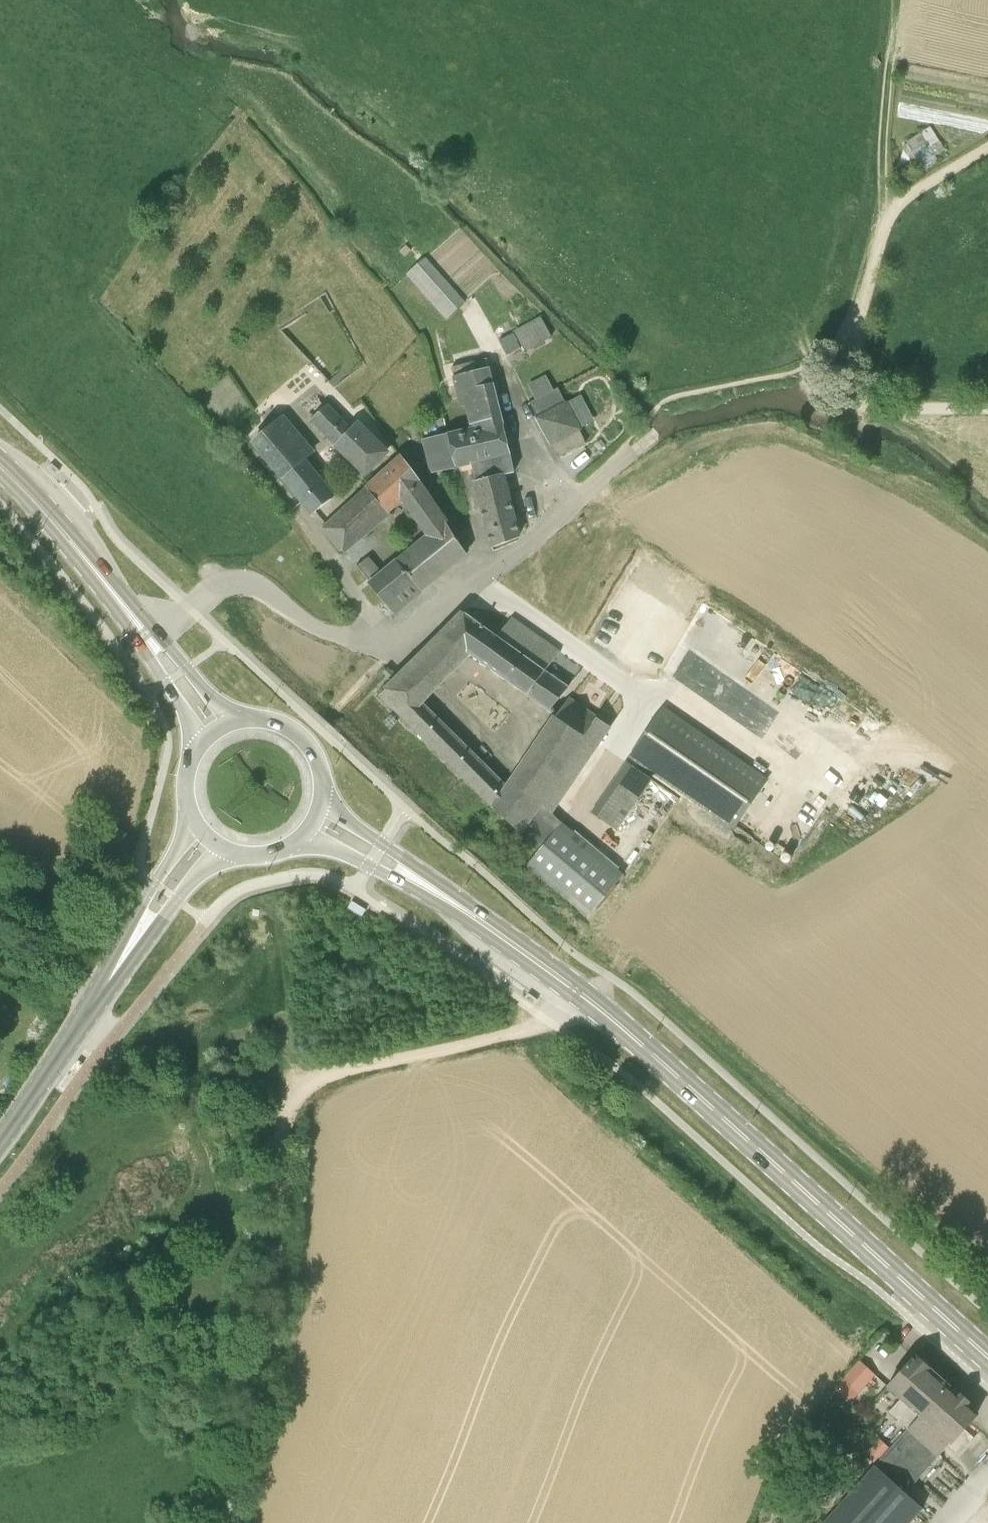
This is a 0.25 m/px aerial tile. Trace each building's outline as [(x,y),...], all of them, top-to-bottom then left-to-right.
[(943,150),(929,127),(902,143),(916,166),(943,150)] [(405,256),(411,251),(406,245),(400,250),(405,256)] [(447,320),(467,303),(426,256),(407,274),(447,320)] [(514,330),(514,331),(523,347),(525,350),(552,336),(541,316),(514,330)] [(507,356),(523,347),(514,331),(499,339),(507,356)] [(487,359),(468,363),(452,367),(454,380),(448,381),(452,399),(479,393),(479,392),(495,388),(490,369),(487,359)] [(566,401),(560,390),(559,387),(554,390),(536,400),(529,403),(537,418),(537,420),(538,419),(551,444),(557,457),(586,442),(579,430),(577,425),(579,424),(567,402),(566,400),(566,401)] [(472,430),(504,423),(495,388),(479,392),(479,393),(452,399),(453,400),(458,399),(461,407),(465,406),(471,427),(456,431),(457,433),(472,429),(472,430)] [(365,477),(390,451),(358,421),(350,428),(327,405),(310,421),(365,477)] [(316,450),(286,414),(252,441),(291,488),(291,487),(305,503),(309,509),(313,514),(336,495),(307,457),(316,450)] [(471,461),(510,453),(507,438),(504,423),(472,430),(472,429),(457,433),(465,464),(472,462),(471,461)] [(457,433),(456,431),(448,433),(424,438),(432,471),(465,464),(457,433)] [(472,462),(476,481),(474,481),(493,547),(519,536),(502,475),(514,472),(510,453),(471,461),(472,462)] [(402,501),(426,535),(427,534),(428,536),(429,535),(438,548),(430,555),(442,568),(463,549),(404,460),(324,528),(344,552),(391,512),(390,512),(402,501)] [(397,559),(420,589),(442,568),(430,555),(438,548),(429,535),(428,536),(427,534),(426,535),(397,559)] [(369,557),(359,565),(358,566),(357,565),(356,566),(395,612),(420,589),(397,559),(381,572),(369,557)] [(498,637),(463,612),(436,638),(436,637),(434,639),(435,640),(421,653),(447,680),(470,656),(528,694),(551,711),(570,687),(545,670),(560,653),(512,618),(511,620),(510,620),(498,637)] [(421,653),(397,677),(380,695),(521,834),(543,806),(554,813),(612,727),(598,718),(598,716),(570,697),(556,718),(554,716),(551,719),(507,783),(425,703),(447,680),(421,653)] [(629,757),(734,829),(769,779),(664,706),(629,757)] [(617,830),(653,778),(634,765),(597,818),(617,830)] [(641,816),(664,783),(656,778),(620,827),(629,834),(642,817),(641,816)] [(543,806),(521,834),(538,851),(527,865),(542,878),(589,917),(624,873),(554,813),(543,806)] [(915,1356),(914,1356),(887,1387),(900,1399),(890,1411),(909,1428),(920,1416),(948,1386),(915,1356)] [(857,1361),(841,1379),(859,1394),(875,1377),(857,1361)] [(920,1416),(950,1443),(964,1427),(977,1413),(948,1386),(920,1416)] [(889,1448),(875,1464),(906,1492),(950,1443),(920,1416),(909,1428),(889,1448)] [(875,1464),(889,1448),(878,1438),(864,1454),(875,1464)] [(906,1492),(875,1464),(824,1522),(909,1522),(923,1508),(906,1492)]
